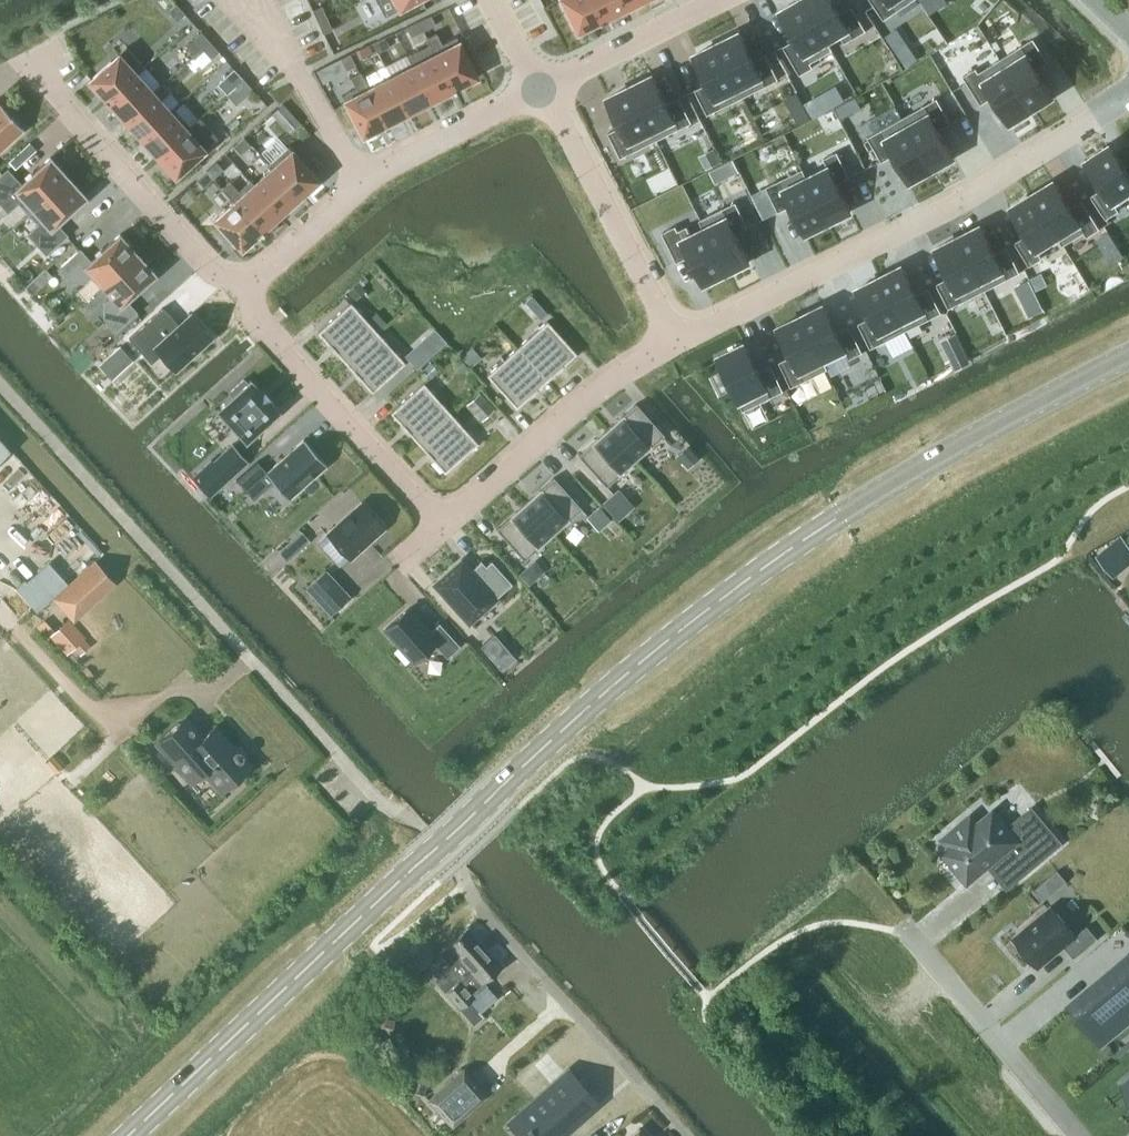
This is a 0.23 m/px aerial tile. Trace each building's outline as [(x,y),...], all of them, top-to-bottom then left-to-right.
[(385,16),(415,0),(376,0),(385,16)] [(577,31),(600,20),(591,0),(561,0),(577,31)] [(600,20),(623,9),(619,0),(591,0),(600,20)] [(623,9),(641,0),(619,0),(623,9)] [(778,10),(795,39),(783,46),(797,70),(811,62),(807,56),(828,44),(803,0),(795,0),(778,10)] [(828,44),(849,32),(853,38),(866,30),(852,6),(841,13),(834,0),(803,0),(828,44)] [(884,19),(897,11),(892,4),(899,0),(871,0),(884,19)] [(176,4),(168,11),(177,21),(185,14),(176,4)] [(318,22),(327,17),(321,5),(312,10),(318,22)] [(418,22),(423,31),(435,26),(430,16),(418,22)] [(333,29),(327,17),(318,22),(323,33),(333,29)] [(423,31),(418,22),(406,28),(411,37),(423,31)] [(896,28),(885,35),(893,47),(904,39),(896,28)] [(740,30),(716,41),(740,90),(762,79),(765,86),(779,79),(767,54),(755,60),(740,30)] [(201,48),(202,48),(210,41),(201,31),(193,38),(201,48)] [(436,32),(426,37),(429,44),(454,92),(456,91),(455,88),(477,76),(456,36),(442,44),(436,32)] [(1025,52),(1004,65),(1033,111),(1056,97),(1038,68),(1049,61),(1034,37),(1021,46),(1025,52)] [(193,38),(187,44),(195,53),(201,48),(193,38)] [(377,53),(389,47),(384,38),(372,44),(377,53)] [(218,51),(210,41),(202,48),(203,50),(211,58),(218,51)] [(716,41),(692,53),(707,84),(695,90),(707,115),(721,108),(718,101),(740,90),(716,41)] [(429,44),(407,56),(412,65),(430,100),(451,89),(453,92),(454,92),(429,44)] [(369,45),(357,51),(361,58),(372,53),(369,45)] [(105,103),(137,74),(144,67),(126,47),(89,80),(105,98),(103,101),(105,103)] [(203,50),(194,59),(201,67),(211,58),(203,50)] [(341,58),(347,70),(356,65),(350,54),(341,58)] [(412,65),(390,76),(408,112),(430,100),(412,65)] [(979,72),(966,80),(981,104),(993,97),(1011,125),(1033,111),(1004,65),(984,78),(979,72)] [(226,76),(217,84),(226,94),(235,86),(243,78),(234,69),(226,76)] [(356,88),(342,95),(362,135),(387,123),(368,87),(360,72),(350,77),(356,88)] [(653,72),(629,84),(654,133),(675,122),(679,129),(693,122),(680,97),(668,103),(653,72)] [(123,118),(152,91),(137,74),(105,103),(108,101),(123,118)] [(390,76),(368,87),(387,123),(408,112),(390,76)] [(235,86),(226,94),(235,104),(244,96),(252,88),(243,78),(235,86)] [(123,118),(140,136),(169,110),(160,100),(169,91),(162,83),(152,91),(123,118)] [(629,84),(605,96),(620,126),(608,132),(621,157),(635,151),(631,144),(654,133),(629,84)] [(805,101),(815,118),(828,111),(819,94),(805,101)] [(864,105),(858,95),(846,102),(852,112),(864,105)] [(928,112),(906,124),(933,171),(957,158),(940,128),(951,122),(938,97),(924,105),(928,112)] [(272,112),(289,131),(300,122),(283,102),(272,112)] [(25,129),(0,103),(0,152),(25,129)] [(169,110),(140,136),(157,156),(190,126),(173,107),(169,110)] [(157,156),(175,176),(204,149),(194,137),(203,129),(196,121),(190,126),(157,156)] [(882,129),(868,137),(882,161),(894,155),(910,184),(933,171),(906,124),(885,136),(882,129)] [(234,146),(241,154),(251,145),(244,137),(234,146)] [(1086,159),(1102,185),(1091,192),(1105,215),(1118,208),(1112,199),(1128,188),(1128,169),(1112,142),(1086,159)] [(9,162),(15,169),(36,150),(30,143),(9,162)] [(298,198),(318,179),(288,146),(268,164),(271,168),(298,198)] [(827,165),(805,176),(829,224),(853,213),(838,182),(850,176),(838,151),(824,158),(827,165)] [(68,177),(50,157),(20,184),(7,170),(0,176),(0,202),(8,210),(18,201),(29,212),(68,177)] [(206,170),(213,178),(223,169),(216,162),(206,170)] [(298,198),(271,168),(254,184),(280,213),(298,198)] [(206,170),(197,179),(204,187),(213,178),(206,170)] [(780,180),(766,187),(779,212),(791,206),(806,236),(829,224),(805,176),(783,186),(780,180)] [(68,177),(29,212),(39,224),(28,233),(46,252),(66,234),(56,223),(86,196),(68,177)] [(222,188),(234,202),(263,234),(264,232),(262,230),(280,213),(254,184),(250,180),(238,190),(230,181),(222,188)] [(1055,181),(1033,194),(1064,245),(1085,232),(1087,236),(1100,228),(1083,200),(1071,207),(1055,181)] [(1033,194),(1011,208),(1027,235),(1015,242),(1030,265),(1043,257),(1037,248),(1057,236),(1063,245),(1064,245),(1033,194)] [(726,215),(704,226),(728,275),(752,263),(737,233),(749,227),(736,201),(722,208),(726,215)] [(262,234),(263,234),(234,202),(215,219),(241,248),(260,232),(262,234)] [(679,230),(665,237),(677,262),(689,256),(704,287),(728,275),(704,226),(682,237),(679,230)] [(982,226),(958,238),(985,289),(1020,272),(1008,247),(996,253),(982,226)] [(92,274),(102,285),(137,254),(120,234),(90,260),(80,249),(59,267),(70,279),(84,280),(92,274)] [(1123,257),(1108,234),(1096,241),(1111,264),(1123,257)] [(958,238),(935,249),(949,277),(937,283),(950,308),(985,289),(958,238)] [(137,254),(102,285),(112,297),(104,303),(104,317),(115,329),(135,311),(125,300),(155,273),(137,254)] [(904,266),(880,278),(907,330),(942,312),(929,287),(918,293),(904,266)] [(53,276),(46,268),(39,275),(46,282),(53,276)] [(1042,272),(1030,278),(1036,290),(1048,284),(1042,272)] [(880,278),(857,290),(871,317),(859,323),(872,348),(907,330),(880,278)] [(354,296),(363,288),(358,282),(348,291),(354,296)] [(317,331),(344,361),(377,331),(350,302),(317,331)] [(538,304),(532,310),(540,319),(547,313),(538,304)] [(827,304),(802,316),(826,364),(847,354),(849,358),(863,351),(851,326),(840,331),(827,304)] [(163,307),(129,338),(145,356),(155,347),(161,353),(176,369),(212,337),(191,313),(179,324),(163,307)] [(802,316),(778,328),(791,356),(780,362),(792,386),(828,369),(826,364),(802,316)] [(547,320),(516,347),(546,380),(577,353),(547,320)] [(405,361),(377,331),(344,361),(372,391),(405,361)] [(405,355),(417,368),(432,355),(420,341),(405,355)] [(746,344),(718,357),(744,410),(784,390),(771,366),(760,372),(746,344)] [(516,407),(546,380),(516,347),(486,375),(516,407)] [(480,357),(472,348),(462,356),(471,365),(480,357)] [(438,370),(431,362),(423,369),(430,377),(438,370)] [(246,442),(281,410),(270,399),(276,393),(267,383),(261,388),(250,377),(215,409),(246,442)] [(450,412),(422,382),(389,412),(417,442),(450,412)] [(479,393),(467,403),(482,420),(494,409),(479,393)] [(634,461),(664,434),(635,404),(606,430),(634,461)] [(417,442),(444,471),(477,442),(450,412),(417,442)] [(577,456),(605,487),(634,461),(606,430),(577,456)] [(257,459),(236,478),(253,497),(273,479),(288,496),(327,462),(304,436),(267,470),(257,459)] [(9,450),(0,440),(0,459),(9,450)] [(233,443),(211,463),(227,479),(248,460),(233,443)] [(697,458),(688,449),(679,457),(688,466),(697,458)] [(553,534),(582,507),(554,477),(524,503),(553,534)] [(603,503),(617,519),(630,508),(616,492),(603,503)] [(383,526),(362,503),(328,534),(349,557),(383,526)] [(524,503),(495,530),(523,560),(553,534),(524,503)] [(610,519),(599,507),(587,518),(598,530),(610,519)] [(311,540),(302,530),(278,551),(287,561),(311,540)] [(1096,556),(1114,577),(1128,565),(1128,543),(1121,534),(1096,556)] [(116,582),(94,558),(51,598),(73,622),(116,582)] [(461,560),(435,584),(470,622),(512,583),(491,560),(485,565),(481,560),(470,570),(461,560)] [(543,571),(537,564),(531,564),(520,574),(529,583),(543,571)] [(350,596),(326,569),(305,588),(329,615),(350,596)] [(407,608),(385,628),(414,661),(434,643),(447,657),(459,645),(439,623),(429,632),(407,608)] [(49,635),(67,653),(73,647),(80,655),(91,645),(85,638),(86,636),(68,617),(49,635)] [(515,657),(494,633),(481,645),(501,669),(515,657)] [(204,733),(185,714),(154,742),(191,784),(203,774),(221,793),(254,764),(246,755),(247,752),(241,746),(238,746),(216,722),(204,733)] [(53,757),(46,763),(55,772),(61,766),(53,757)] [(941,840),(948,849),(944,852),(957,868),(960,866),(970,879),(996,858),(1014,880),(1060,842),(1032,808),(1008,828),(994,811),(979,823),(972,815),(941,840)] [(1077,934),(1052,904),(1012,937),(1039,969),(1066,947),(1074,957),(1098,937),(1088,925),(1077,934)] [(440,952),(450,964),(444,969),(445,971),(435,980),(461,1009),(474,997),(470,992),(481,982),(482,983),(501,965),(467,927),(440,952)] [(1070,1005),(1101,1042),(1128,1019),(1128,956),(1070,1005)] [(395,1019),(377,1015),(374,1032),(392,1035),(395,1019)] [(487,1095),(463,1068),(428,1099),(452,1125),(487,1095)] [(517,1115),(535,1135),(561,1135),(598,1104),(569,1070),(517,1115)] [(412,1089),(424,1093),(427,1083),(415,1079),(412,1089)]
